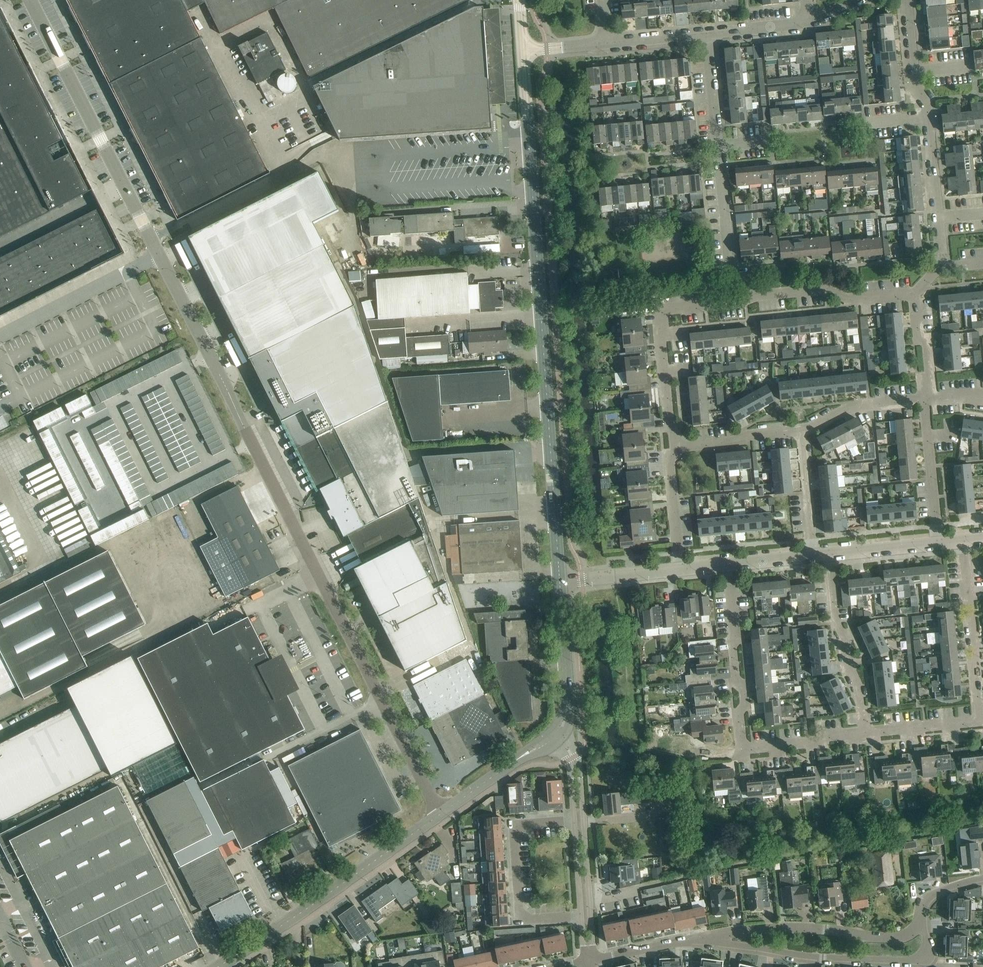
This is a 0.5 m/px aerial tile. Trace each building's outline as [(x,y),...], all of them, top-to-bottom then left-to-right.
[(182,0),(68,0),(178,218),(268,172),(189,15),(182,0)] [(188,12),(205,3),(203,0),(182,0),(188,12)] [(468,0),(204,0),(207,6),(220,34),(274,8),(309,78),(468,0)] [(633,3),(628,4),(628,0),(621,0),(623,19),(635,18),(633,3)] [(658,0),(645,0),(645,2),(647,17),(659,16),(658,0)] [(659,16),(673,14),(671,0),(658,0),(659,16)] [(686,0),(674,0),(676,14),(687,13),(686,0)] [(687,13),(700,12),(699,0),(686,0),(687,13)] [(700,12),(712,11),(711,0),(699,0),(700,12)] [(724,0),(711,0),(712,11),(725,9),(724,0)] [(725,9),(738,8),(737,0),(724,0),(725,9)] [(979,0),(968,0),(969,12),(980,11),(979,0)] [(645,2),(633,3),(635,18),(647,17),(645,2)] [(946,5),(923,8),(924,14),(927,14),(927,18),(947,16),(946,5)] [(492,130),(483,8),(474,8),(313,87),(340,141),(492,130)] [(877,16),(877,23),(869,23),(870,29),(878,28),(893,27),(892,15),(877,16)] [(77,199),(92,191),(93,192),(93,193),(94,192),(69,144),(67,145),(66,146),(25,66),(29,64),(13,33),(12,34),(10,35),(4,23),(0,16),(0,237),(77,199)] [(947,16),(927,18),(928,23),(925,23),(925,29),(948,27),(947,16)] [(893,27),(878,28),(879,41),(894,39),(893,27)] [(949,38),(948,27),(925,29),(926,36),(929,36),(929,40),(949,38)] [(853,31),(840,32),(842,47),(855,46),(853,31)] [(840,32),(828,33),(830,48),(842,47),(840,32)] [(286,70),(267,33),(239,47),(258,85),(259,84),(263,93),(276,87),(271,78),(286,70)] [(830,48),(828,33),(816,34),(817,49),(830,48)] [(962,48),(970,47),(969,36),(961,37),(962,48)] [(949,38),(929,40),(930,44),(927,44),(927,51),(930,51),(931,52),(932,51),(950,49),(949,38)] [(895,52),(894,39),(879,41),(880,53),(895,52)] [(813,41),(801,42),(803,64),(816,63),(813,41)] [(803,64),(801,42),(788,43),(790,58),(796,57),(797,64),(803,64)] [(788,43),(776,44),(778,59),(778,66),(785,66),(784,58),(790,58),(788,43)] [(778,59),(776,44),(763,46),(765,60),(778,59)] [(726,62),(741,61),(739,48),(724,50),(726,62)] [(973,51),(975,71),(980,70),(980,74),(982,73),(982,50),(973,51)] [(895,52),(880,53),(882,66),(897,64),(895,52)] [(676,60),(678,77),(691,76),(689,59),(683,60),(682,55),(676,56),(676,60)] [(678,77),(676,60),(670,61),(670,56),(663,57),(664,62),(666,79),(666,85),(673,85),(672,78),(678,77)] [(666,79),(664,62),(658,62),(658,58),(651,58),(652,63),(653,80),(666,79)] [(653,80),(652,63),(646,63),(645,59),(639,60),(641,81),(653,80)] [(630,65),(624,66),(626,83),(638,81),(636,60),(629,60),(630,65)] [(626,83),(624,66),(623,61),(617,62),(617,66),(612,67),(613,84),(626,83)] [(741,61),(726,62),(727,74),(742,73),(741,61)] [(613,84),(612,67),(611,62),(605,63),(605,67),(599,68),(601,85),(613,84)] [(601,85),(599,68),(599,63),(592,64),(593,69),(586,69),(588,86),(601,85)] [(832,69),(833,69),(832,64),(820,65),(821,75),(832,74),(832,69)] [(897,64),(882,66),(876,66),(877,78),(883,78),(898,76),(897,64)] [(742,73),(727,74),(728,87),(743,85),(742,73)] [(899,89),(898,76),(883,78),(877,78),(878,86),(884,85),(884,91),(899,89)] [(749,85),(743,85),(728,87),(729,99),(744,97),(744,91),(750,91),(749,85)] [(860,97),(854,98),(853,89),(846,90),(847,98),(849,114),(862,112),(860,97)] [(900,102),(899,89),(884,91),(885,103),(900,102)] [(681,100),(693,99),(692,91),(680,92),(681,100)] [(828,93),(829,100),(823,101),(824,116),(837,115),(835,100),(834,92),(828,93)] [(752,97),(744,97),(729,99),(731,111),(746,109),(753,109),(752,97)] [(847,98),(835,100),(837,115),(849,114),(847,98)] [(821,120),(820,105),(819,100),(807,101),(807,107),(809,121),(821,120)] [(794,102),(782,103),(784,124),(796,123),(795,108),(794,102)] [(776,104),(776,110),(770,110),(772,125),(784,124),(782,103),(776,104)] [(979,129),(977,104),(971,104),(971,110),(972,110),(973,113),(966,114),(967,130),(979,129)] [(967,130),(966,114),(960,114),(959,111),(960,111),(960,105),(953,106),(955,131),(967,130)] [(955,131),(953,106),(947,107),(948,112),(949,115),(942,116),(944,132),(955,131)] [(767,107),(762,108),(758,109),(759,121),(768,120),(767,107)] [(809,121),(807,107),(795,108),(796,123),(809,121)] [(746,109),(731,111),(732,124),(747,123),(746,109)] [(683,122),(685,139),(691,139),(691,143),(698,143),(695,116),(683,118),(683,122)] [(642,122),(630,123),(632,140),(637,140),(638,144),(644,144),(642,122)] [(685,139),(683,122),(671,123),(673,141),(678,140),(679,145),(685,144),(685,139)] [(630,123),(618,125),(619,142),(625,141),(626,146),(632,145),(632,140),(630,123)] [(673,141),(671,123),(658,125),(660,142),(666,141),(667,146),(673,145),(673,141)] [(619,142),(618,125),(605,126),(607,143),(613,142),(613,147),(620,146),(619,142)] [(660,142),(658,125),(646,126),(647,143),(654,143),(654,147),(661,146),(660,142)] [(607,143),(605,126),(592,127),(594,144),(600,143),(601,148),(607,147),(607,143)] [(902,150),(917,149),(916,137),(901,138),(902,150)] [(946,161),(972,158),(971,146),(954,147),(955,154),(951,154),(946,154),(946,161)] [(918,161),(917,149),(902,150),(903,163),(918,161)] [(973,170),(972,158),(946,161),(947,167),(953,166),(953,165),(956,165),(956,171),(973,170)] [(920,174),(918,161),(903,163),(905,175),(920,174)] [(766,167),(760,167),(762,184),(762,190),(774,189),(772,162),(766,163),(766,167)] [(754,168),(748,168),(750,185),(762,184),(760,167),(760,164),(754,164),(754,168)] [(817,164),(811,165),(813,185),(814,191),(826,189),(824,167),(817,168),(817,164)] [(750,185),(748,168),(748,165),(742,165),(742,169),(736,170),(737,187),(750,185)] [(813,185),(811,165),(806,165),(806,169),(800,169),(801,186),(813,185)] [(865,186),(863,165),(857,166),(858,170),(852,170),(854,187),(865,186)] [(878,191),(877,185),(876,168),(869,168),(869,165),(863,165),(865,186),(866,192),(878,191)] [(793,166),(787,167),(789,187),(801,186),(800,169),(793,170),(793,166)] [(789,187),(787,167),(782,167),(782,171),(776,172),(778,195),(790,194),(789,187)] [(854,187),(852,170),(845,171),(845,167),(840,168),(842,188),(854,187)] [(842,188),(840,168),(834,168),(834,172),(827,173),(829,190),(842,188)] [(973,170),(956,171),(957,178),(954,178),(948,178),(949,184),(974,182),(973,170)] [(688,176),(690,193),(703,192),(701,175),(695,176),(694,171),(688,172),(688,176)] [(319,172),(189,238),(281,422),(303,411),(317,438),(338,480),(320,489),(330,510),(327,512),(332,520),(335,518),(344,537),(347,535),(350,541),(359,537),(371,561),(354,570),(405,671),(467,640),(415,486),(413,478),(355,306),(317,222),(339,211),(319,172)] [(688,176),(682,177),(682,172),(675,173),(676,178),(678,195),(690,193),(688,176)] [(676,178),(670,178),(669,174),(663,174),(664,179),(665,196),(678,195),(676,178)] [(920,174),(905,175),(898,176),(899,182),(905,181),(906,188),(921,186),(920,174)] [(665,196),(664,179),(658,179),(657,175),(651,176),(653,197),(665,196)] [(636,186),(638,203),(650,201),(648,184),(642,185),(642,180),(635,181),(636,186)] [(636,186),(630,186),(629,182),(623,182),(623,187),(625,204),(638,203),(636,186)] [(974,182),(949,184),(950,191),(955,190),(955,189),(958,189),(959,196),(975,194),(974,182)] [(625,204),(623,187),(617,188),(617,183),(611,184),(611,188),(613,205),(613,210),(620,209),(619,204),(625,204)] [(613,205),(611,188),(605,189),(605,184),(598,185),(600,206),(613,205)] [(921,186),(906,188),(906,193),(900,194),(901,200),(902,200),(922,198),(921,186)] [(690,207),(705,207),(704,193),(690,193),(690,207)] [(923,211),(922,198),(902,200),(903,213),(923,211)] [(85,274),(84,273),(109,260),(109,261),(110,262),(125,254),(100,205),(99,205),(101,208),(0,259),(0,317),(85,274)] [(692,210),(693,220),(705,219),(704,208),(692,210)] [(453,213),(416,215),(370,219),(371,237),(378,237),(377,246),(399,248),(400,235),(455,231),(456,244),(466,243),(466,238),(499,235),(498,217),(454,220),(453,213)] [(898,229),(919,227),(918,215),(903,216),(903,222),(897,223),(898,229)] [(183,227),(186,232),(191,229),(188,224),(183,227)] [(919,227),(898,229),(899,235),(905,235),(905,241),(920,240),(920,239),(922,239),(922,233),(920,233),(919,227)] [(880,238),(874,238),(873,232),(867,232),(868,239),(870,260),(875,259),(875,256),(882,255),(880,238)] [(776,236),(764,237),(766,254),(772,254),(772,257),(778,257),(776,236)] [(764,237),(752,239),(754,256),(760,255),(760,258),(766,258),(766,254),(764,237)] [(816,238),(818,259),(824,258),(823,255),(830,254),(828,237),(816,238)] [(818,259),(816,238),(804,239),(806,257),(812,256),(812,259),(818,259)] [(754,256),(752,239),(740,240),(741,257),(748,256),(748,260),(754,259),(754,256)] [(804,239),(792,241),(794,261),(800,261),(799,257),(806,257),(804,239)] [(870,260),(868,239),(856,240),(858,257),(864,257),(864,260),(870,260)] [(858,257),(856,240),(844,241),(846,262),(852,262),(851,258),(858,257)] [(920,240),(905,241),(901,241),(902,254),(922,252),(920,240)] [(794,261),(792,241),(780,242),(781,259),(788,258),(788,262),(794,261)] [(846,262),(844,241),(832,243),(833,260),(840,259),(840,263),(846,262)] [(360,271),(348,272),(349,282),(361,281),(360,271)] [(469,293),(468,285),(467,273),(376,279),(377,300),(469,293)] [(478,285),(468,285),(469,293),(470,307),(480,306),(480,313),(495,312),(495,306),(503,305),(503,307),(504,307),(503,290),(496,291),(495,282),(478,283),(478,285)] [(974,293),(976,309),(982,308),(982,292),(974,293)] [(469,293),(377,300),(378,319),(367,320),(371,330),(405,328),(404,318),(470,313),(470,307),(469,293)] [(974,293),(963,294),(964,310),(976,309),(974,293)] [(963,294),(950,295),(952,311),(964,310),(963,294)] [(952,311),(950,295),(938,296),(940,312),(952,311)] [(930,303),(923,305),(927,322),(934,321),(930,303)] [(623,334),(641,332),(640,326),(645,325),(644,313),(622,315),(622,321),(623,331),(623,334)] [(856,313),(844,314),(846,330),(858,329),(856,313)] [(886,328),(902,326),(901,313),(885,315),(886,328)] [(846,330),(844,314),(832,315),(834,331),(846,330)] [(832,315),(820,316),(822,332),(834,331),(832,315)] [(820,316),(809,317),(810,333),(822,332),(820,316)] [(809,317),(796,319),(798,335),(810,333),(809,317)] [(798,335),(796,319),(785,320),(786,336),(798,335)] [(785,320),(773,321),(774,337),(786,336),(785,320)] [(774,337),(773,321),(760,322),(762,338),(774,337)] [(953,324),(941,325),(942,332),(954,331),(953,324)] [(902,326),(886,328),(887,340),(903,338),(902,326)] [(405,328),(371,330),(382,360),(416,357),(417,365),(448,363),(447,355),(450,355),(449,335),(406,338),(405,328)] [(738,329),(739,345),(751,344),(750,328),(738,329)] [(738,329),(726,331),(727,347),(739,345),(738,329)] [(470,353),(497,351),(507,351),(505,331),(468,333),(470,353)] [(727,347),(726,331),(714,332),(715,348),(727,347)] [(642,339),(641,332),(623,334),(625,347),(625,346),(626,353),(647,351),(646,339),(642,339)] [(714,332),(702,333),(703,349),(715,348),(714,332)] [(978,332),(967,333),(968,345),(980,344),(978,332)] [(703,349),(702,333),(690,334),(691,350),(703,349)] [(943,348),(959,346),(958,334),(942,335),(943,348)] [(904,350),(903,338),(887,340),(888,352),(904,350)] [(848,348),(848,352),(861,351),(860,344),(859,344),(854,345),(854,348),(848,348)] [(959,346),(943,348),(944,360),(960,358),(959,346)] [(170,352),(177,365),(182,362),(176,350),(170,352)] [(905,362),(904,350),(888,352),(889,364),(905,362)] [(647,351),(626,353),(626,359),(627,372),(645,370),(644,364),(649,363),(647,351)] [(165,355),(171,368),(177,365),(170,352),(165,355)] [(863,354),(852,355),(852,359),(857,359),(858,364),(864,363),(863,354)] [(160,358),(166,370),(171,368),(165,355),(160,358)] [(981,356),(974,357),(975,369),(982,368),(981,356)] [(154,361),(161,373),(166,370),(160,358),(154,361)] [(960,358),(944,360),(946,372),(962,370),(960,358)] [(742,370),(741,363),(740,359),(736,359),(736,363),(729,364),(729,367),(730,371),(742,370)] [(149,363),(155,376),(161,373),(154,361),(149,363)] [(907,374),(905,362),(889,364),(891,375),(907,374)] [(144,366),(150,378),(155,376),(149,363),(144,366)] [(138,369),(144,381),(150,378),(144,366),(138,369)] [(133,371),(139,384),(144,381),(138,369),(133,371)] [(509,370),(392,378),(413,442),(443,440),(441,405),(511,401),(509,370)] [(645,370),(627,372),(621,372),(622,385),(629,384),(630,391),(651,389),(650,376),(646,377),(645,370)] [(127,374),(134,387),(139,384),(133,371),(127,374)] [(865,373),(854,374),(856,392),(867,391),(865,373)] [(122,377),(128,389),(134,387),(127,374),(122,377)] [(188,374),(175,381),(178,386),(191,380),(188,374)] [(854,374),(843,375),(845,393),(856,392),(854,374)] [(845,393),(843,375),(833,377),(835,394),(845,393)] [(690,390),(706,389),(704,376),(688,378),(690,390)] [(117,379),(123,392),(128,389),(122,377),(117,379)] [(833,377),(822,378),(824,396),(835,394),(833,377)] [(822,378),(811,379),(813,397),(824,396),(822,378)] [(111,382),(118,395),(123,392),(117,379),(111,382)] [(811,379),(801,380),(803,398),(813,397),(811,379)] [(191,380),(178,386),(181,392),(193,385),(191,380)] [(801,380),(789,381),(791,399),(803,398),(801,380)] [(791,399),(789,381),(779,383),(781,400),(791,399)] [(111,382),(106,385),(112,397),(118,395),(111,382)] [(104,402),(112,397),(106,385),(95,390),(102,403),(104,402)] [(193,385),(181,392),(183,397),(196,391),(193,385)] [(756,391),(765,406),(775,401),(766,385),(756,391)] [(163,387),(158,390),(161,395),(166,392),(163,387)] [(651,389),(630,391),(630,396),(631,409),(649,408),(648,401),(653,401),(651,389)] [(707,400),(706,389),(690,390),(691,402),(707,400)] [(107,408),(104,402),(102,403),(95,390),(90,393),(96,405),(93,407),(96,413),(107,408)] [(158,390),(153,392),(155,398),(161,395),(158,390)] [(196,391),(183,397),(186,402),(199,396),(196,391)] [(756,391),(747,396),(755,412),(765,406),(756,391)] [(153,392),(147,395),(150,400),(155,398),(153,392)] [(161,395),(155,398),(158,403),(169,398),(166,392),(161,395)] [(87,394),(81,397),(88,410),(82,412),(85,419),(96,413),(93,407),(87,394)] [(147,395),(142,398),(145,403),(150,400),(147,395)] [(199,396),(186,402),(189,408),(201,401),(199,396)] [(755,412),(747,396),(737,401),(746,417),(755,412)] [(81,397),(71,402),(77,415),(82,412),(88,410),(81,397)] [(150,400),(145,403),(147,408),(158,403),(155,398),(150,400)] [(169,398),(158,403),(161,408),(171,403),(169,398)] [(708,413),(707,400),(691,402),(692,414),(708,413)] [(201,401),(189,408),(192,413),(204,407),(201,401)] [(746,417),(737,401),(728,407),(736,422),(746,417)] [(71,402),(64,406),(71,418),(77,415),(71,402)] [(131,403),(120,408),(123,414),(134,408),(131,403)] [(158,403),(147,408),(150,414),(161,408),(158,403)] [(171,403),(161,408),(163,414),(174,408),(171,403)] [(64,406),(58,409),(64,421),(71,418),(64,406)] [(204,407),(192,413),(194,418),(207,412),(204,407)] [(134,408),(123,414),(126,419),(136,414),(134,408)] [(161,408),(150,414),(153,419),(163,414),(161,408)] [(174,408),(163,414),(166,419),(177,414),(174,408)] [(632,422),(633,423),(623,424),(624,429),(633,428),(633,429),(655,427),(654,414),(649,415),(649,408),(631,409),(632,422)] [(58,409),(52,412),(58,424),(64,421),(58,409)] [(52,412),(39,418),(45,431),(52,427),(58,424),(52,412)] [(207,412),(194,418),(197,424),(209,417),(207,412)] [(709,424),(708,413),(692,414),(693,426),(709,424)] [(136,414),(126,419),(128,425),(139,419),(136,414)] [(163,414),(153,419),(155,424),(166,419),(163,414)] [(177,414),(166,419),(169,424),(179,419),(177,414)] [(9,426),(4,415),(0,417),(0,430),(9,426)] [(209,417),(197,424),(200,429),(212,423),(209,417)] [(39,418),(33,421),(42,440),(55,434),(52,427),(45,431),(39,418)] [(846,423),(854,439),(864,434),(856,418),(846,423)] [(112,419),(102,425),(104,430),(115,425),(112,419)] [(139,419),(128,425),(131,430),(142,424),(139,419)] [(166,419),(155,424),(158,430),(169,424),(166,419)] [(179,419),(169,424),(171,430),(182,424),(179,419)] [(896,433),(912,431),(911,419),(895,421),(896,433)] [(972,439),(975,421),(963,420),(961,438),(972,439)] [(972,439),(982,441),(982,440),(982,423),(975,421),(972,439)] [(212,423),(200,429),(202,434),(215,428),(212,423)] [(854,439),(846,423),(836,428),(844,444),(854,439)] [(142,424),(131,430),(134,435),(144,430),(142,424)] [(169,424),(158,430),(161,435),(171,430),(169,424)] [(182,424),(171,430),(174,435),(185,430),(182,424)] [(102,425),(91,430),(94,435),(104,430),(102,425)] [(115,425),(104,430),(107,435),(118,430),(115,425)] [(215,428),(202,434),(205,440),(218,434),(215,428)] [(633,428),(624,429),(624,436),(623,436),(625,449),(643,447),(642,440),(646,440),(646,433),(634,435),(633,429),(633,428)] [(836,428),(827,433),(835,449),(844,444),(836,428)] [(78,430),(69,435),(71,440),(80,435),(78,430)] [(104,430),(94,435),(97,441),(107,435),(104,430)] [(118,430),(107,435),(110,441),(121,435),(118,430)] [(144,430),(134,435),(136,441),(147,435),(144,430)] [(171,430),(161,435),(163,440),(174,435),(171,430)] [(185,430),(174,435),(177,440),(188,435),(185,430)] [(912,431),(896,433),(898,445),(914,443),(912,431)] [(835,449),(827,433),(817,438),(825,454),(835,449)] [(55,434),(42,440),(45,446),(58,440),(55,434)] [(218,434),(205,440),(208,445),(220,439),(218,434)] [(80,435),(71,440),(74,445),(83,441),(80,435)] [(107,435),(97,441),(99,446),(110,441),(107,435)] [(121,435),(110,441),(113,446),(123,441),(121,435)] [(147,435),(136,441),(139,446),(150,441),(147,435)] [(174,435),(163,440),(166,446),(177,440),(174,435)] [(188,435),(177,440),(179,446),(190,440),(188,435)] [(220,439),(208,445),(210,451),(223,444),(220,439)] [(58,440),(45,446),(48,452),(61,445),(58,440)] [(177,440),(166,446),(169,451),(179,446),(177,440)] [(190,440),(179,446),(182,451),(193,446),(190,440)] [(83,441),(74,445),(77,451),(86,446),(83,441)] [(110,441),(99,446),(102,451),(113,446),(110,441)] [(123,441),(113,446),(115,451),(126,446),(123,441)] [(150,441),(139,446),(142,451),(153,446),(150,441)] [(914,443),(898,445),(899,457),(915,455),(914,443)] [(223,444),(210,451),(213,456),(226,450),(223,444)] [(61,445),(48,452),(51,457),(63,451),(61,445)] [(86,446),(77,451),(80,456),(88,451),(86,446)] [(113,446),(102,451),(105,457),(115,451),(113,446)] [(126,446),(115,451),(118,457),(129,451),(126,446)] [(153,446),(142,451),(145,457),(155,451),(153,446)] [(179,446),(169,451),(171,457),(182,451),(179,446)] [(193,446),(182,451),(185,457),(196,451),(193,446)] [(643,447),(625,449),(626,462),(627,462),(627,467),(649,465),(648,453),(643,453),(643,447)] [(772,463),(789,461),(788,449),(770,451),(772,463)] [(413,478),(415,486),(432,485),(443,516),(519,511),(514,450),(422,457),(429,477),(413,478)] [(63,451),(51,457),(54,462),(66,456),(63,451)] [(88,451),(80,456),(82,461),(91,457),(88,451)] [(115,451),(105,457),(107,462),(118,457),(115,451)] [(129,451),(118,457),(121,462),(131,457),(129,451)] [(155,451),(145,457),(147,462),(158,457),(155,451)] [(182,451),(171,457),(174,462),(185,457),(182,451)] [(196,451),(185,457),(188,462),(198,457),(196,451)] [(749,451),(738,452),(739,470),(751,468),(749,451)] [(738,452),(726,453),(728,471),(739,470),(738,452)] [(728,471),(726,453),(716,454),(718,472),(728,471)] [(915,455),(899,457),(900,469),(916,467),(915,455)] [(66,456),(54,462),(56,468),(69,461),(66,456)] [(118,457),(107,462),(110,468),(121,462),(118,457)] [(131,457),(121,462),(123,468),(134,462),(131,457)] [(158,457),(147,462),(150,467),(161,462),(158,457)] [(185,457),(174,462),(177,467),(188,462),(185,457)] [(198,457),(188,462),(190,467),(201,462),(198,457)] [(69,461),(56,468),(59,473),(71,467),(69,461)] [(790,471),(789,461),(772,463),(773,473),(790,471)] [(121,462),(110,468),(113,473),(123,468),(121,462)] [(134,462),(123,468),(126,473),(137,468),(134,462)] [(161,462),(150,467),(153,473),(163,467),(161,462)] [(188,462),(177,467),(180,473),(190,467),(188,462)] [(232,462),(227,465),(233,477),(238,474),(232,462)] [(955,478),(971,477),(970,464),(954,466),(955,478)] [(227,465),(221,467),(228,480),(233,477),(227,465)] [(649,465),(627,467),(628,474),(627,474),(628,486),(646,485),(646,478),(650,477),(649,465)] [(836,466),(818,467),(819,478),(837,477),(836,466)] [(71,467),(59,473),(62,478),(74,472),(71,467)] [(163,467),(153,473),(155,478),(166,473),(163,467)] [(221,467),(216,470),(222,482),(228,480),(221,467)] [(917,479),(916,467),(900,469),(901,481),(917,479)] [(123,468),(113,473),(115,478),(126,473),(123,468)] [(137,468),(126,473),(129,478),(139,473),(137,468)] [(216,470),(211,473),(217,485),(222,482),(216,470)] [(791,482),(790,471),(773,473),(774,484),(791,482)] [(126,473),(115,478),(118,484),(129,478),(126,473)] [(139,473),(129,478),(131,484),(142,478),(139,473)] [(166,473),(155,478),(158,484),(169,478),(166,473)] [(211,473),(205,475),(212,488),(217,485),(211,473)] [(878,474),(874,474),(863,476),(864,486),(879,484),(878,474)] [(205,475),(200,478),(206,490),(212,488),(205,475)] [(838,487),(837,477),(819,478),(820,489),(838,487)] [(971,477),(955,478),(956,490),(972,489),(971,477)] [(77,478),(65,485),(67,490),(80,484),(77,478)] [(102,478),(93,483),(96,488),(105,484),(102,478)] [(129,478),(118,484),(121,489),(131,484),(129,478)] [(142,478),(131,484),(134,489),(145,484),(142,478)] [(200,478),(195,481),(201,493),(206,490),(200,478)] [(195,481),(189,483),(195,496),(201,493),(195,481)] [(791,482),(774,484),(775,494),(793,493),(791,482)] [(189,483),(184,486),(190,499),(195,496),(189,483)] [(80,484),(67,490),(70,495),(83,489),(80,484)] [(105,484),(96,488),(98,493),(107,489),(105,484)] [(131,484),(121,489),(123,494),(134,489),(131,484)] [(145,484),(134,489),(137,494),(147,489),(145,484)] [(647,491),(646,485),(628,486),(630,500),(631,505),(653,503),(652,491),(647,491)] [(184,486),(178,489),(185,501),(190,499),(184,486)] [(238,486),(229,491),(201,504),(218,538),(200,546),(226,597),(280,570),(238,486)] [(838,487),(820,489),(821,500),(839,498),(838,487)] [(877,493),(876,487),(864,488),(865,497),(871,496),(871,494),(877,493)] [(83,489),(70,495),(73,501),(85,494),(83,489)] [(107,489),(98,493),(101,499),(110,494),(107,489)] [(134,489),(123,494),(126,500),(137,494),(134,489)] [(147,489),(137,494),(140,501),(151,495),(147,489)] [(178,489),(173,491),(179,504),(185,501),(178,489)] [(972,489),(956,490),(958,502),(974,500),(972,489)] [(173,491),(168,494),(174,507),(179,504),(173,491)] [(85,494),(73,501),(76,506),(88,500),(85,494)] [(110,494),(101,499),(104,504),(113,500),(110,494)] [(137,494),(126,500),(129,506),(140,501),(137,494)] [(168,494),(162,497),(169,509),(174,507),(168,494)] [(151,495),(140,501),(143,507),(146,505),(153,517),(158,515),(152,502),(154,501),(151,495)] [(154,501),(152,502),(158,515),(169,509),(162,497),(154,501)] [(839,498),(821,500),(822,511),(840,509),(839,498)] [(88,500),(76,506),(78,511),(91,505),(88,500)] [(113,500),(104,504),(106,510),(115,505),(113,500)] [(975,513),(974,500),(958,502),(959,514),(975,513)] [(140,501),(129,506),(132,512),(138,509),(144,522),(149,519),(143,507),(140,501)] [(653,503),(631,505),(631,511),(632,524),(650,522),(649,516),(654,515),(653,503)] [(915,503),(902,504),(904,520),(916,519),(915,503)] [(902,504),(890,505),(892,521),(904,520),(902,504)] [(91,505),(78,511),(81,517),(93,510),(91,505)] [(892,521),(890,505),(878,506),(880,522),(892,521)] [(880,522),(878,506),(866,508),(868,524),(880,522)] [(132,512),(127,515),(133,527),(144,522),(138,509),(132,512)] [(841,520),(840,509),(822,511),(824,522),(841,520)] [(93,510),(81,517),(84,522),(96,516),(93,510)] [(770,513),(758,514),(759,530),(772,529),(770,513)] [(759,530),(758,514),(746,516),(748,532),(759,530)] [(127,515),(121,518),(127,530),(133,527),(127,515)] [(96,516),(84,522),(86,527),(99,521),(96,516)] [(746,516),(734,517),(735,533),(748,532),(746,516)] [(734,517),(722,518),(724,534),(735,533),(734,517)] [(121,518),(114,521),(121,533),(127,530),(121,518)] [(722,518),(710,519),(712,535),(724,534),(722,518)] [(712,535),(710,519),(698,520),(699,536),(712,535)] [(463,574),(513,571),(523,570),(519,520),(459,524),(463,574)] [(842,531),(841,520),(824,522),(825,532),(842,531)] [(99,521),(86,527),(96,546),(102,543),(96,530),(102,527),(99,521)] [(114,521),(108,524),(114,537),(121,533),(114,521)] [(650,522),(632,524),(633,535),(620,537),(621,548),(640,546),(640,543),(657,541),(655,528),(651,529),(650,522)] [(102,527),(96,530),(102,543),(114,537),(108,524),(102,527)] [(22,572),(21,571),(27,569),(24,564),(19,567),(0,529),(0,583),(22,572)] [(83,657),(146,625),(109,551),(0,606),(0,693),(17,684),(24,698),(87,666),(83,657)] [(931,566),(934,594),(940,594),(938,581),(945,580),(944,565),(931,566)] [(931,566),(920,568),(921,583),(922,590),(928,589),(928,595),(934,594),(931,566)] [(920,568),(907,569),(910,598),(915,597),(914,584),(921,583),(920,568)] [(910,598),(907,569),(895,570),(897,586),(903,585),(905,598),(910,598)] [(897,586),(895,570),(883,571),(884,577),(886,600),(887,600),(891,599),(890,587),(897,586)] [(884,577),(872,578),(873,594),(880,594),(881,606),(887,606),(887,600),(886,600),(884,577)] [(873,594),(872,578),(860,580),(862,608),(868,608),(867,595),(873,594)] [(862,608),(860,580),(848,581),(850,597),(856,596),(857,608),(857,609),(862,608)] [(791,603),(789,587),(789,581),(776,582),(778,597),(784,596),(786,610),(791,609),(791,603)] [(778,597),(776,582),(764,583),(767,611),(773,611),(771,598),(778,597)] [(767,611),(764,583),(752,584),(754,600),(761,599),(762,612),(767,611)] [(813,584),(801,586),(803,614),(809,613),(808,600),(815,599),(813,584)] [(801,586),(789,587),(791,603),(797,602),(798,614),(803,614),(801,586)] [(696,620),(694,593),(688,594),(689,597),(686,599),(680,600),(681,605),(676,605),(676,613),(679,633),(678,625),(683,624),(683,618),(692,617),(692,620),(696,620)] [(700,620),(700,616),(709,615),(710,621),(715,621),(714,602),(709,602),(708,597),(702,598),(699,596),(699,593),(694,593),(696,620),(700,620)] [(947,602),(935,603),(936,605),(936,611),(948,609),(947,602)] [(662,604),(657,605),(658,624),(663,624),(663,628),(672,627),(673,633),(679,633),(676,613),(672,614),(671,609),(665,609),(662,607),(662,604)] [(658,624),(657,605),(651,606),(652,608),(649,611),(643,612),(644,617),(639,617),(641,636),(646,636),(646,629),(655,628),(655,625),(658,624)] [(496,672),(529,670),(525,610),(474,613),(478,624),(485,623),(487,655),(491,655),(491,662),(495,662),(496,672)] [(938,626),(954,624),(953,612),(924,615),(925,621),(937,619),(938,626)] [(260,752),(305,729),(248,617),(214,635),(208,623),(138,659),(200,782),(207,779),(260,752)] [(863,638),(879,631),(875,620),(858,628),(863,638)] [(954,624),(938,626),(939,633),(926,634),(926,639),(955,636),(954,624)] [(752,643),(780,640),(779,635),(767,636),(766,629),(751,630),(752,643)] [(809,644),(827,642),(825,630),(808,632),(809,644)] [(884,641),(879,631),(863,638),(868,648),(884,641)] [(956,648),(955,636),(926,639),(927,645),(940,643),(940,650),(956,648)] [(700,661),(719,659),(719,654),(716,654),(713,652),(713,646),(708,646),(707,640),(688,642),(689,649),(695,649),(696,658),(700,658),(700,661)] [(780,645),(780,640),(752,643),(753,655),(769,653),(768,647),(780,645)] [(884,641),(868,648),(872,658),(888,651),(884,641)] [(828,652),(827,642),(809,644),(810,654),(828,652)] [(956,648),(940,650),(941,656),(928,657),(929,663),(958,660),(956,648)] [(911,649),(908,650),(903,650),(904,655),(908,655),(909,670),(913,670),(911,649)] [(829,663),(828,652),(810,654),(812,665),(829,663)] [(769,653),(753,655),(755,667),(782,664),(782,658),(769,659),(769,653)] [(432,720),(484,694),(466,659),(414,685),(421,698),(423,697),(425,702),(423,703),(432,720)] [(697,666),(697,669),(691,670),(691,676),(686,677),(686,683),(687,683),(692,683),(708,681),(711,680),(710,674),(716,673),(715,667),(717,665),(720,664),(719,659),(700,661),(701,666),(697,666)] [(958,660),(929,663),(929,668),(942,667),(943,674),(959,672),(958,660)] [(874,675),(892,673),(891,662),(873,664),(874,675)] [(787,663),(782,664),(755,667),(756,678),(771,677),(770,671),(783,670),(788,669),(787,663)] [(830,673),(829,663),(812,665),(813,675),(830,673)] [(28,809),(162,741),(126,670),(0,734),(0,810),(13,803),(19,814),(28,809)] [(529,670),(496,672),(496,677),(516,722),(533,721),(529,670)] [(959,672),(943,674),(943,680),(932,682),(932,687),(960,684),(959,672)] [(892,673),(874,675),(875,685),(893,683),(892,673)] [(771,684),(771,677),(756,678),(757,691),(785,688),(784,682),(771,684)] [(826,696),(842,688),(837,678),(821,685),(826,696)] [(692,683),(687,683),(688,690),(695,689),(696,698),(699,698),(700,702),(718,700),(718,694),(715,694),(712,692),(712,686),(708,686),(708,681),(692,683)] [(893,683),(875,685),(877,696),(894,694),(893,683)] [(960,684),(932,687),(933,692),(935,692),(935,699),(940,701),(945,702),(951,702),(956,702),(961,700),(960,696),(961,696),(960,684)] [(785,693),(785,688),(757,691),(758,702),(764,702),(773,701),(779,700),(779,694),(785,693)] [(842,688),(826,696),(830,706),(846,698),(842,688)] [(507,739),(484,694),(432,720),(432,721),(434,720),(440,731),(438,732),(455,766),(507,739)] [(894,694),(877,696),(878,707),(896,705),(894,694)] [(851,708),(846,698),(830,706),(835,715),(851,708)] [(690,716),(691,717),(681,718),(681,719),(674,719),(675,724),(707,721),(708,721),(710,721),(709,714),(715,714),(714,707),(716,705),(719,705),(718,700),(700,702),(700,706),(696,706),(697,716),(690,716)] [(773,701),(764,702),(765,714),(793,711),(793,706),(780,707),(779,700),(773,701)] [(794,716),(793,711),(765,714),(766,726),(782,724),(781,717),(794,716)] [(707,721),(675,724),(674,724),(675,732),(692,730),(692,734),(698,734),(698,736),(704,735),(705,743),(723,742),(721,726),(708,727),(708,721),(707,721)] [(360,729),(289,766),(329,847),(401,810),(360,729)] [(955,749),(954,744),(941,745),(942,752),(935,752),(936,769),(936,770),(956,768),(956,767),(955,762),(956,762),(954,749),(955,749)] [(976,772),(982,771),(982,746),(981,746),(982,753),(975,753),(976,772)] [(936,769),(935,752),(928,753),(927,747),(914,748),(914,753),(915,766),(916,766),(922,765),(923,777),(937,776),(936,770),(936,769)] [(967,748),(955,749),(954,749),(956,762),(955,762),(956,767),(963,767),(963,773),(976,772),(975,753),(968,754),(967,748)] [(839,762),(841,780),(842,786),(865,783),(863,771),(861,772),(859,753),(845,755),(846,761),(839,762)] [(915,766),(914,753),(902,754),(902,761),(895,761),(897,779),(897,786),(918,784),(916,766),(915,766)] [(897,779),(895,761),(889,762),(888,755),(875,757),(876,769),(873,770),(875,784),(884,783),(884,780),(897,779)] [(841,780),(839,762),(832,763),(832,756),(818,758),(819,766),(820,776),(827,775),(828,781),(841,780)] [(202,791),(227,842),(236,838),(242,850),(296,823),(288,808),(297,803),(279,767),(270,772),(264,759),(202,791)] [(807,773),(800,774),(801,792),(815,791),(814,784),(821,783),(820,776),(819,766),(806,767),(807,773)] [(793,768),(779,769),(781,788),(788,787),(789,798),(802,797),(801,792),(800,774),(793,775),(793,768)] [(741,791),(740,780),(733,781),(732,769),(712,771),(714,789),(722,788),(722,789),(728,789),(729,804),(743,802),(741,791)] [(781,788),(779,769),(767,771),(767,777),(760,778),(762,796),(782,794),(781,788)] [(762,796),(760,778),(754,778),(753,772),(740,773),(740,780),(741,791),(748,791),(749,797),(754,797),(755,801),(757,803),(762,802),(762,796)] [(218,847),(227,842),(202,791),(192,795),(185,781),(147,801),(203,911),(210,908),(221,930),(252,914),(218,847)] [(563,810),(561,781),(547,782),(548,799),(546,799),(546,798),(538,798),(539,811),(563,810)] [(522,783),(508,784),(510,813),(534,812),(534,811),(533,798),(526,799),(526,801),(523,801),(522,783)] [(6,832),(0,834),(0,843),(18,878),(26,873),(74,966),(160,966),(199,947),(118,786),(65,813),(60,804),(6,832)] [(667,789),(606,795),(603,795),(605,815),(620,813),(619,805),(668,801),(667,789)] [(504,809),(503,796),(495,796),(496,809),(504,809)] [(485,829),(501,828),(501,817),(478,819),(479,830),(485,829)] [(658,849),(673,847),(670,822),(655,824),(658,849)] [(965,869),(965,870),(971,870),(971,868),(979,867),(977,843),(976,843),(976,839),(982,839),(982,827),(969,828),(970,840),(971,840),(971,844),(961,845),(963,869),(965,869)] [(297,856),(286,861),(281,864),(290,883),(307,875),(306,872),(309,870),(311,873),(319,869),(310,852),(319,847),(310,828),(289,839),(297,856)] [(501,828),(485,829),(486,840),(502,839),(501,828)] [(942,836),(932,838),(933,845),(943,844),(942,836)] [(503,850),(502,839),(486,840),(487,851),(503,850)] [(421,882),(432,874),(441,886),(451,879),(447,872),(450,870),(447,866),(449,864),(447,861),(449,859),(446,855),(449,853),(443,844),(442,844),(430,853),(428,851),(431,855),(417,865),(415,863),(415,864),(420,872),(416,875),(421,882)] [(503,850),(487,851),(487,861),(504,860),(503,850)] [(890,851),(872,853),(875,886),(896,884),(895,870),(892,870),(890,851)] [(935,878),(942,877),(940,855),(927,857),(927,863),(919,864),(921,881),(935,880),(935,878)] [(634,880),(634,886),(642,884),(641,878),(635,879),(634,869),(638,869),(637,859),(618,861),(618,867),(610,868),(612,882),(634,880)] [(504,860),(487,861),(481,862),(482,873),(488,872),(504,871),(504,860)] [(782,862),(784,872),(792,871),(790,861),(782,862)] [(731,885),(740,884),(738,868),(729,869),(731,885)] [(653,869),(654,879),(662,879),(661,869),(653,869)] [(505,882),(504,871),(488,872),(489,883),(505,882)] [(701,876),(703,882),(709,880),(707,874),(701,876)] [(412,884),(406,888),(397,877),(397,878),(387,885),(386,883),(386,884),(372,894),(372,893),(371,894),(372,895),(370,897),(369,896),(362,901),(377,922),(384,917),(379,910),(396,898),(402,907),(419,894),(412,884)] [(748,891),(749,900),(750,910),(764,909),(763,905),(770,904),(769,894),(767,877),(757,878),(758,890),(748,891)] [(843,899),(841,882),(833,883),(832,881),(828,881),(828,884),(826,884),(827,888),(818,889),(820,900),(819,900),(820,904),(820,908),(823,908),(824,910),(830,909),(830,907),(836,906),(836,900),(843,899)] [(462,902),(461,882),(452,882),(453,902),(456,902),(462,902)] [(505,882),(489,883),(490,894),(506,893),(505,882)] [(674,887),(673,883),(665,885),(666,890),(667,890),(668,893),(674,892),(673,887),(674,887)] [(470,895),(475,895),(475,884),(465,885),(465,895),(470,895)] [(806,886),(782,888),(784,908),(801,907),(801,902),(808,901),(807,891),(806,886)] [(982,896),(982,886),(964,890),(964,891),(965,891),(965,896),(982,896)] [(710,891),(712,905),(713,915),(715,915),(716,916),(721,916),(721,914),(727,914),(726,907),(736,906),(735,896),(734,892),(725,893),(725,890),(710,891)] [(506,893),(490,894),(483,894),(483,905),(507,903),(506,893)] [(868,906),(867,896),(851,899),(852,909),(868,906)] [(949,910),(971,911),(971,900),(963,899),(957,898),(957,899),(949,899),(949,910)] [(691,903),(693,909),(696,926),(707,923),(705,913),(708,913),(706,907),(704,908),(704,907),(703,907),(701,900),(691,903)] [(507,903),(483,905),(477,905),(478,916),(485,916),(508,914),(507,903)] [(696,926),(693,909),(682,912),(686,928),(696,926)] [(971,911),(949,910),(949,921),(956,921),(956,922),(962,922),(962,921),(975,922),(975,911),(971,911)] [(372,930),(364,919),(358,911),(343,921),(357,941),(372,930)] [(603,926),(606,942),(628,937),(628,936),(632,936),(674,927),(675,930),(671,912),(603,926)] [(682,912),(672,914),(672,912),(671,912),(675,930),(686,928),(682,912)] [(508,914),(485,916),(486,927),(508,925),(508,914)] [(437,919),(426,927),(431,934),(447,932),(442,926),(437,919)] [(454,931),(444,934),(446,940),(456,938),(456,937),(455,933),(454,931)] [(524,959),(541,956),(541,955),(545,954),(545,955),(567,950),(564,935),(496,949),(499,966),(500,966),(499,964),(524,959)] [(945,946),(967,947),(968,936),(959,936),(959,935),(954,935),(946,935),(945,946)] [(967,947),(945,946),(945,957),(953,957),(953,958),(959,958),(967,958),(967,947)] [(488,966),(499,966),(496,949),(495,949),(495,951),(485,953),(488,966)] [(427,966),(440,966),(439,965),(445,964),(443,950),(425,953),(427,966)] [(409,966),(427,966),(425,953),(407,956),(409,966)] [(477,966),(488,966),(485,953),(475,956),(477,966)] [(390,959),(391,966),(409,966),(407,956),(390,959)] [(466,966),(477,966),(475,956),(464,958),(466,966)] [(464,958),(453,960),(455,966),(466,966),(464,958)] [(670,958),(659,959),(660,966),(659,966),(671,966),(670,958)] [(671,966),(682,966),(682,965),(681,958),(670,958),(671,966)] [(712,959),(701,958),(700,966),(711,966),(712,959)] [(390,959),(389,959),(389,961),(378,963),(379,966),(391,966),(390,959)]
